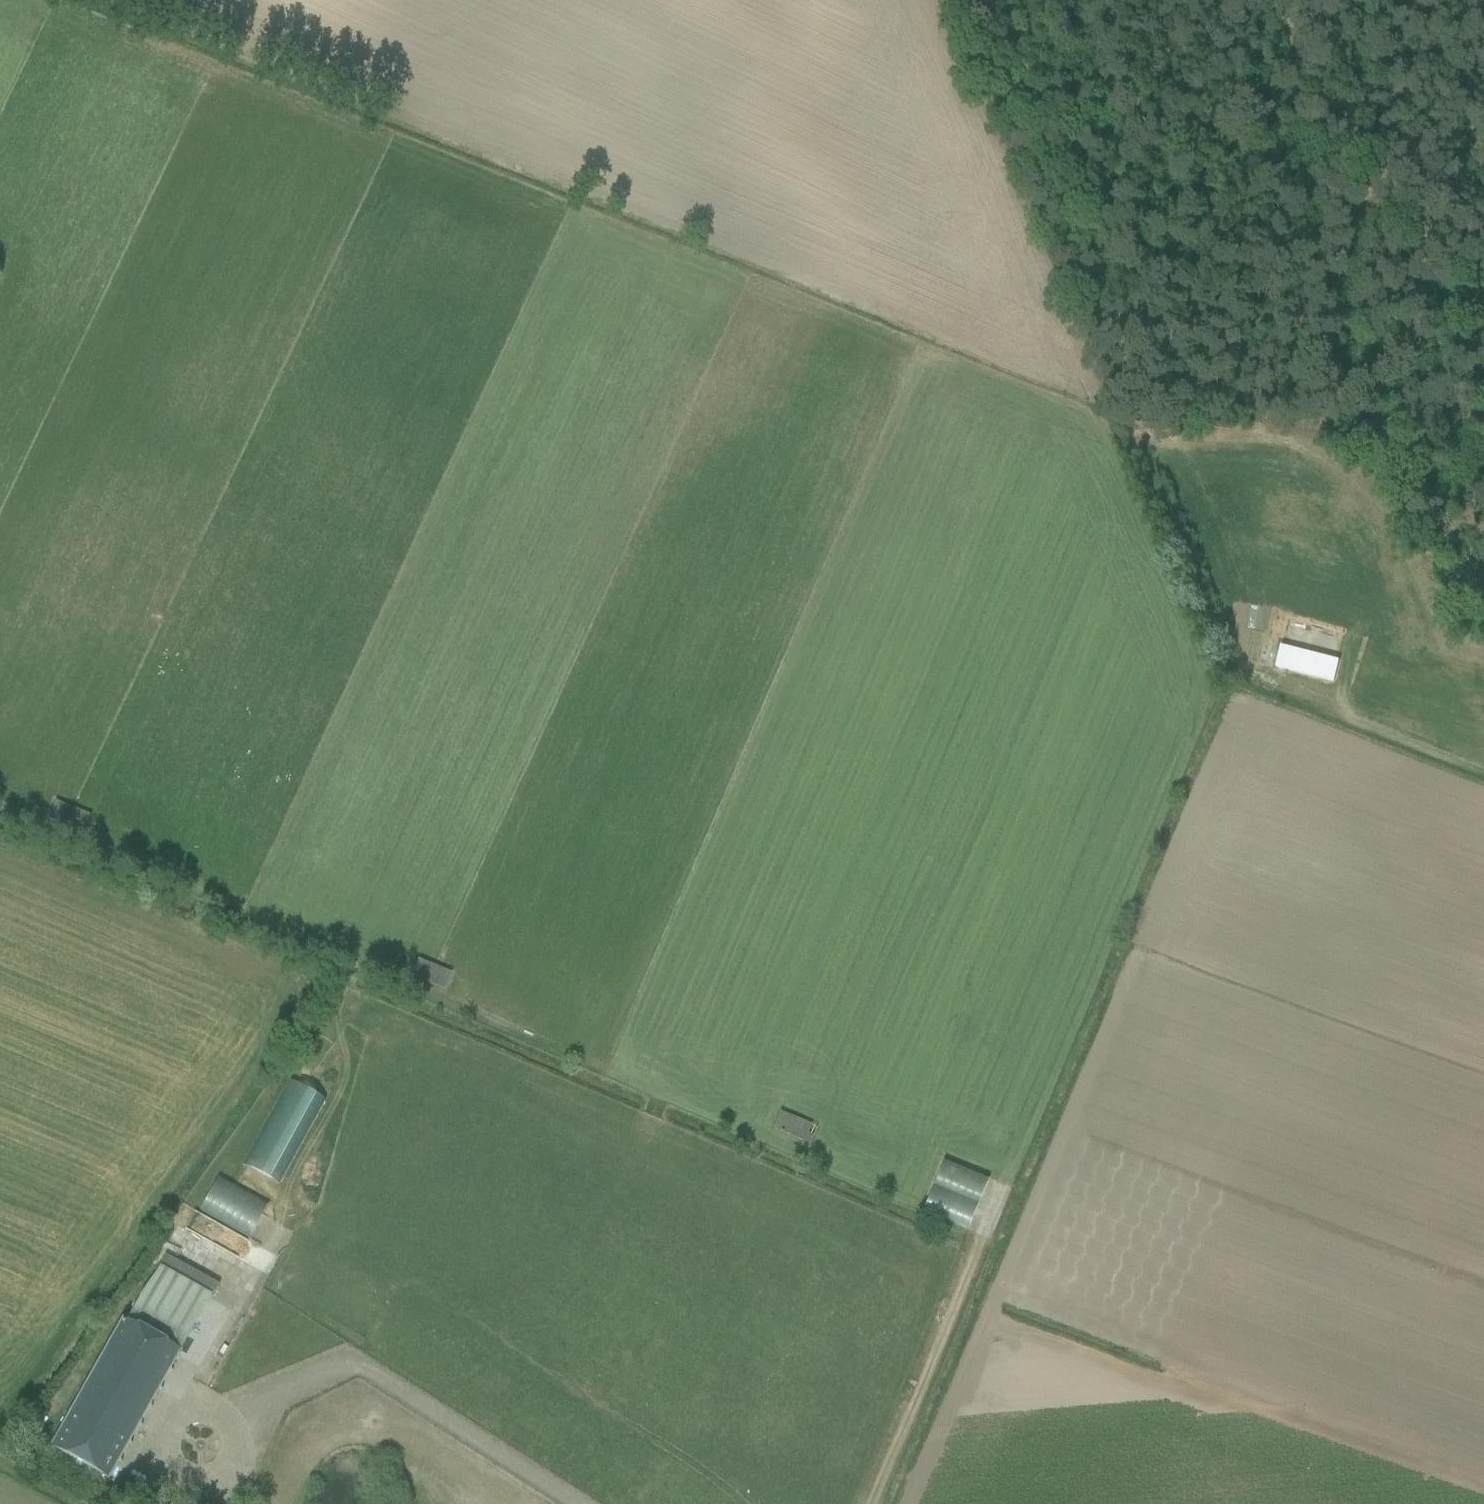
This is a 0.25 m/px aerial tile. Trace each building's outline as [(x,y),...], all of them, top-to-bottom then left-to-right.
[(1322,680),(1327,659),(1291,650),(1286,672),(1322,680)] [(452,990),(458,977),(426,963),(420,977),(452,990)] [(786,1117),(781,1132),(816,1143),(821,1128),(786,1117)] [(256,1244),(276,1212),(227,1183),(207,1215),(256,1244)] [(125,1487),(222,1286),(162,1258),(66,1459),(125,1487)]
